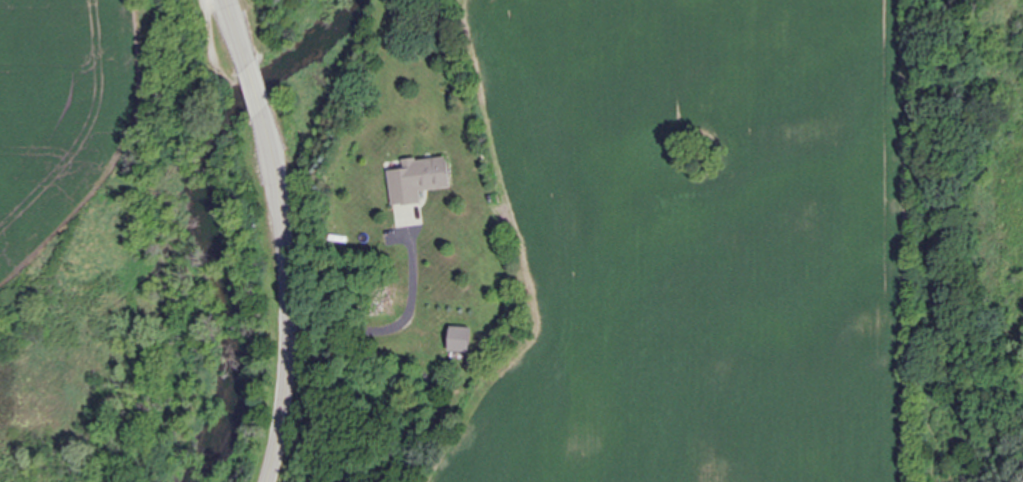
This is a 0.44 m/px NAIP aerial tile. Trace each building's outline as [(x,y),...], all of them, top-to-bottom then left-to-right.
[(403,160),(404,169),(390,170),(393,205),(423,203),(422,190),(451,188),(449,157),(403,160)] [(451,351),(472,351),(472,327),(451,327),(451,351)]
